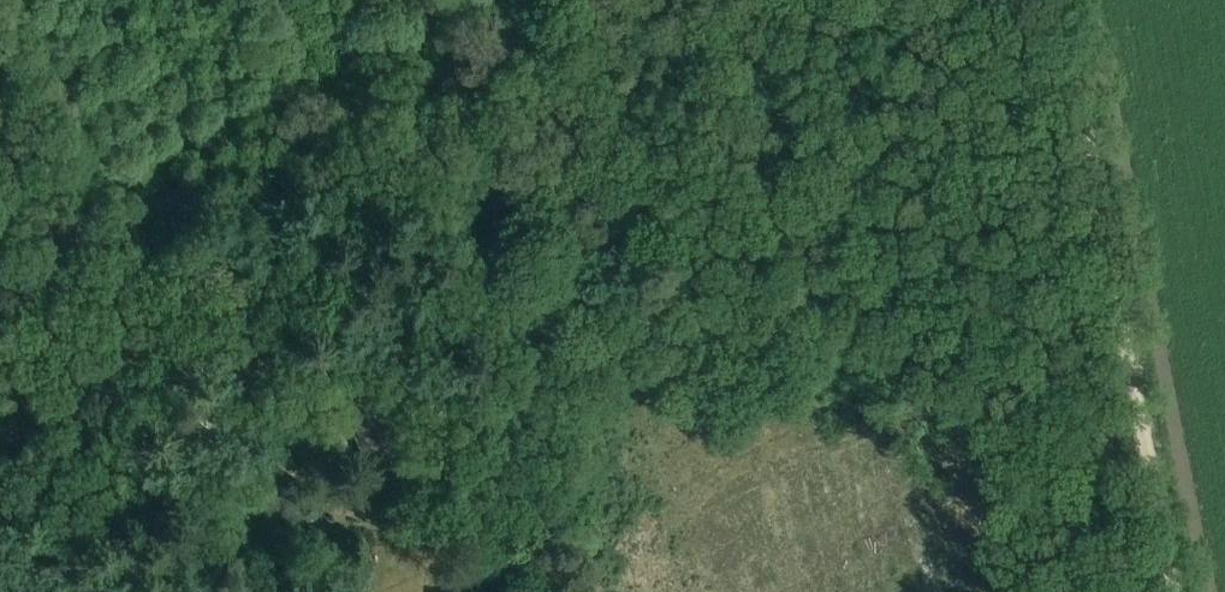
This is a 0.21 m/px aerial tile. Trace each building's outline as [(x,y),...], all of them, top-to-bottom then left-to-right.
[(362,451),(405,431),(379,375),(335,395),(362,451)]
